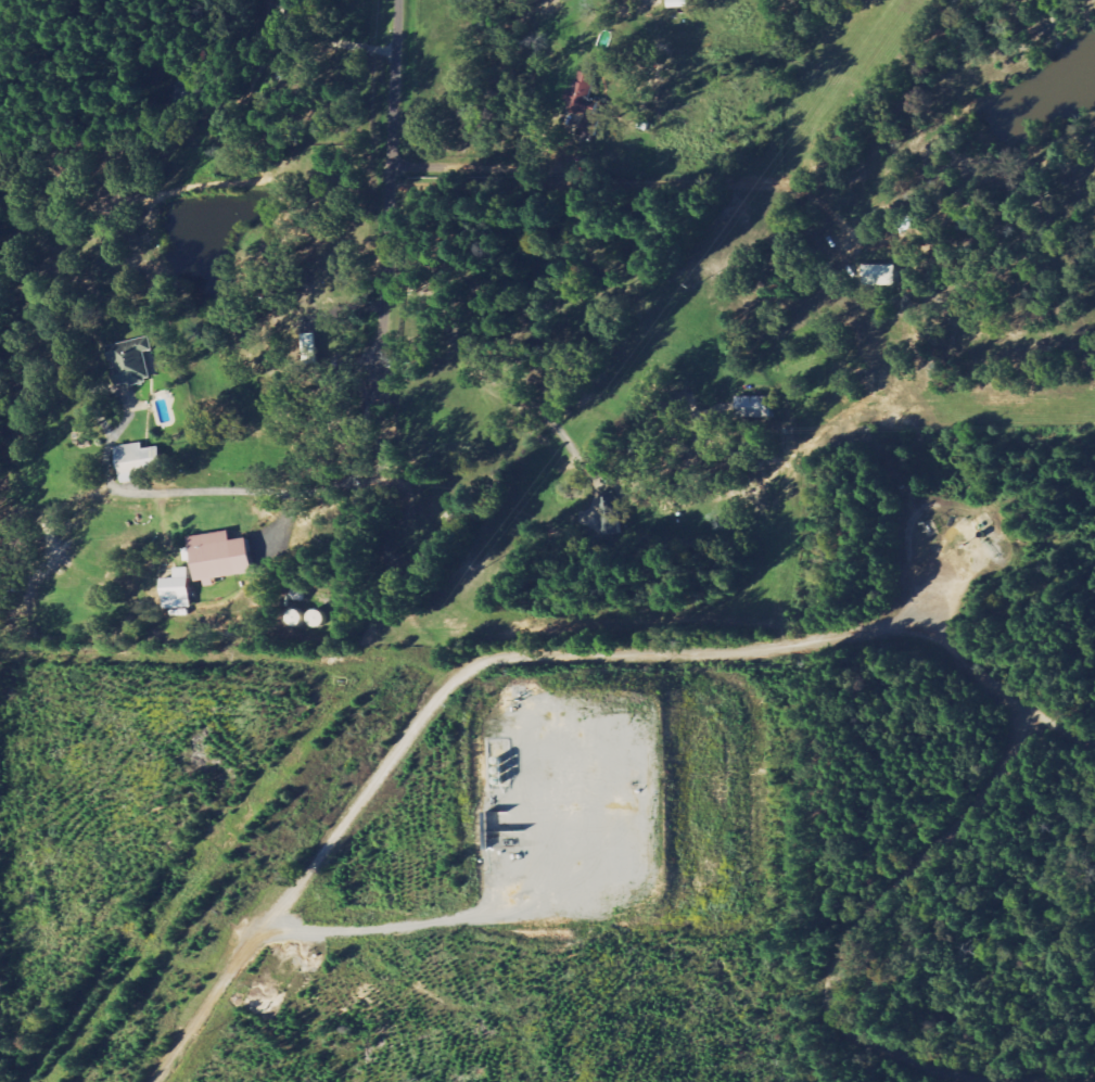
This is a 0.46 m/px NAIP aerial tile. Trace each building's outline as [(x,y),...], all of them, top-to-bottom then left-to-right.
[(596,76),(583,72),(581,82),(575,81),(571,97),(573,98),(570,111),(585,115),(580,133),(599,137),(603,119),(597,118),(601,102),(589,100),(596,76)] [(145,353),(153,351),(150,337),(107,347),(113,376),(112,376),(114,388),(151,380),(145,353)] [(772,418),(772,397),(735,397),(735,418),(772,418)] [(116,446),(116,472),(160,471),(159,448),(142,448),(142,445),(116,446)] [(188,537),(193,581),(252,574),(248,538),(230,541),(229,532),(188,537)] [(188,568),(174,568),(174,579),(161,579),(162,609),(189,609),(188,568)] [(328,622),(318,608),(305,617),(315,631),(328,622)] [(295,629),(304,619),(293,609),(284,619),(295,629)]
